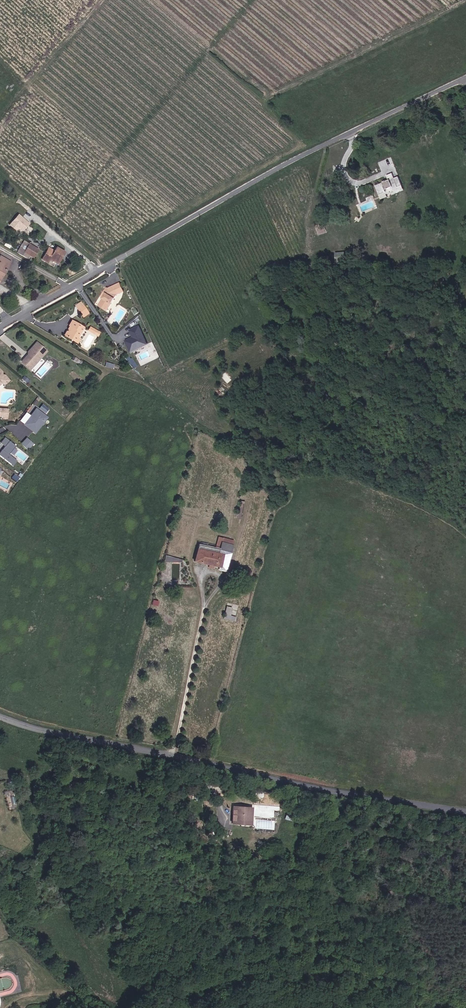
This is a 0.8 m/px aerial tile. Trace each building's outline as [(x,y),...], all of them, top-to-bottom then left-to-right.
[(406,187),(402,177),(395,179),(393,172),(385,175),(387,179),(382,180),(382,182),(377,184),(381,195),(387,193),(388,196),(396,193),(394,187),(398,186),(400,189),(406,187)] [(30,224),(24,219),(23,220),(22,219),(23,218),(19,215),(10,226),(17,231),(20,227),(24,231),(30,224)] [(25,252),(28,246),(21,243),(17,253),(25,256),(26,253),(25,252)] [(30,246),(27,253),(34,257),(38,251),(30,246)] [(50,259),(56,263),(58,264),(62,258),(66,252),(57,246),(55,250),(50,246),(42,258),(48,262),(50,259)] [(0,258),(0,283),(3,279),(4,277),(8,271),(13,263),(1,257),(0,258)] [(125,292),(122,285),(115,288),(112,291),(109,289),(106,294),(108,295),(101,307),(109,311),(118,295),(125,292)] [(81,300),(74,305),(83,317),(90,312),(81,300)] [(68,336),(76,342),(79,338),(86,328),(73,320),(70,324),(72,326),(75,328),(73,331),(72,330),(68,336)] [(90,325),(87,330),(98,336),(101,331),(90,325)] [(147,343),(139,325),(128,330),(131,337),(124,340),(129,351),(147,343)] [(72,326),(58,333),(68,336),(72,330),(73,331),(75,328),(72,326)] [(30,351),(30,356),(23,364),(31,371),(35,368),(35,364),(38,360),(40,361),(49,352),(39,343),(30,351)] [(2,384),(7,384),(10,381),(6,376),(3,376),(3,372),(0,369),(0,385),(2,384)] [(46,413),(49,407),(42,404),(39,409),(46,413)] [(5,414),(5,413),(5,409),(2,409),(1,413),(1,417),(5,417),(5,419),(9,419),(9,415),(5,414)] [(41,425),(38,422),(43,415),(36,409),(27,421),(29,422),(26,426),(35,433),(41,425)] [(41,425),(47,418),(43,415),(38,422),(41,425)] [(16,445),(5,437),(1,442),(5,445),(0,452),(0,454),(13,465),(17,460),(9,454),(16,445)] [(32,443),(27,437),(21,443),(27,449),(32,443)] [(233,542),(222,539),(220,550),(200,546),(196,563),(217,568),(217,572),(227,575),(229,568),(227,568),(233,542)] [(234,621),(238,609),(226,606),(223,618),(234,621)] [(257,807),(238,805),(236,822),(243,823),(243,820),(255,821),(257,807)]
